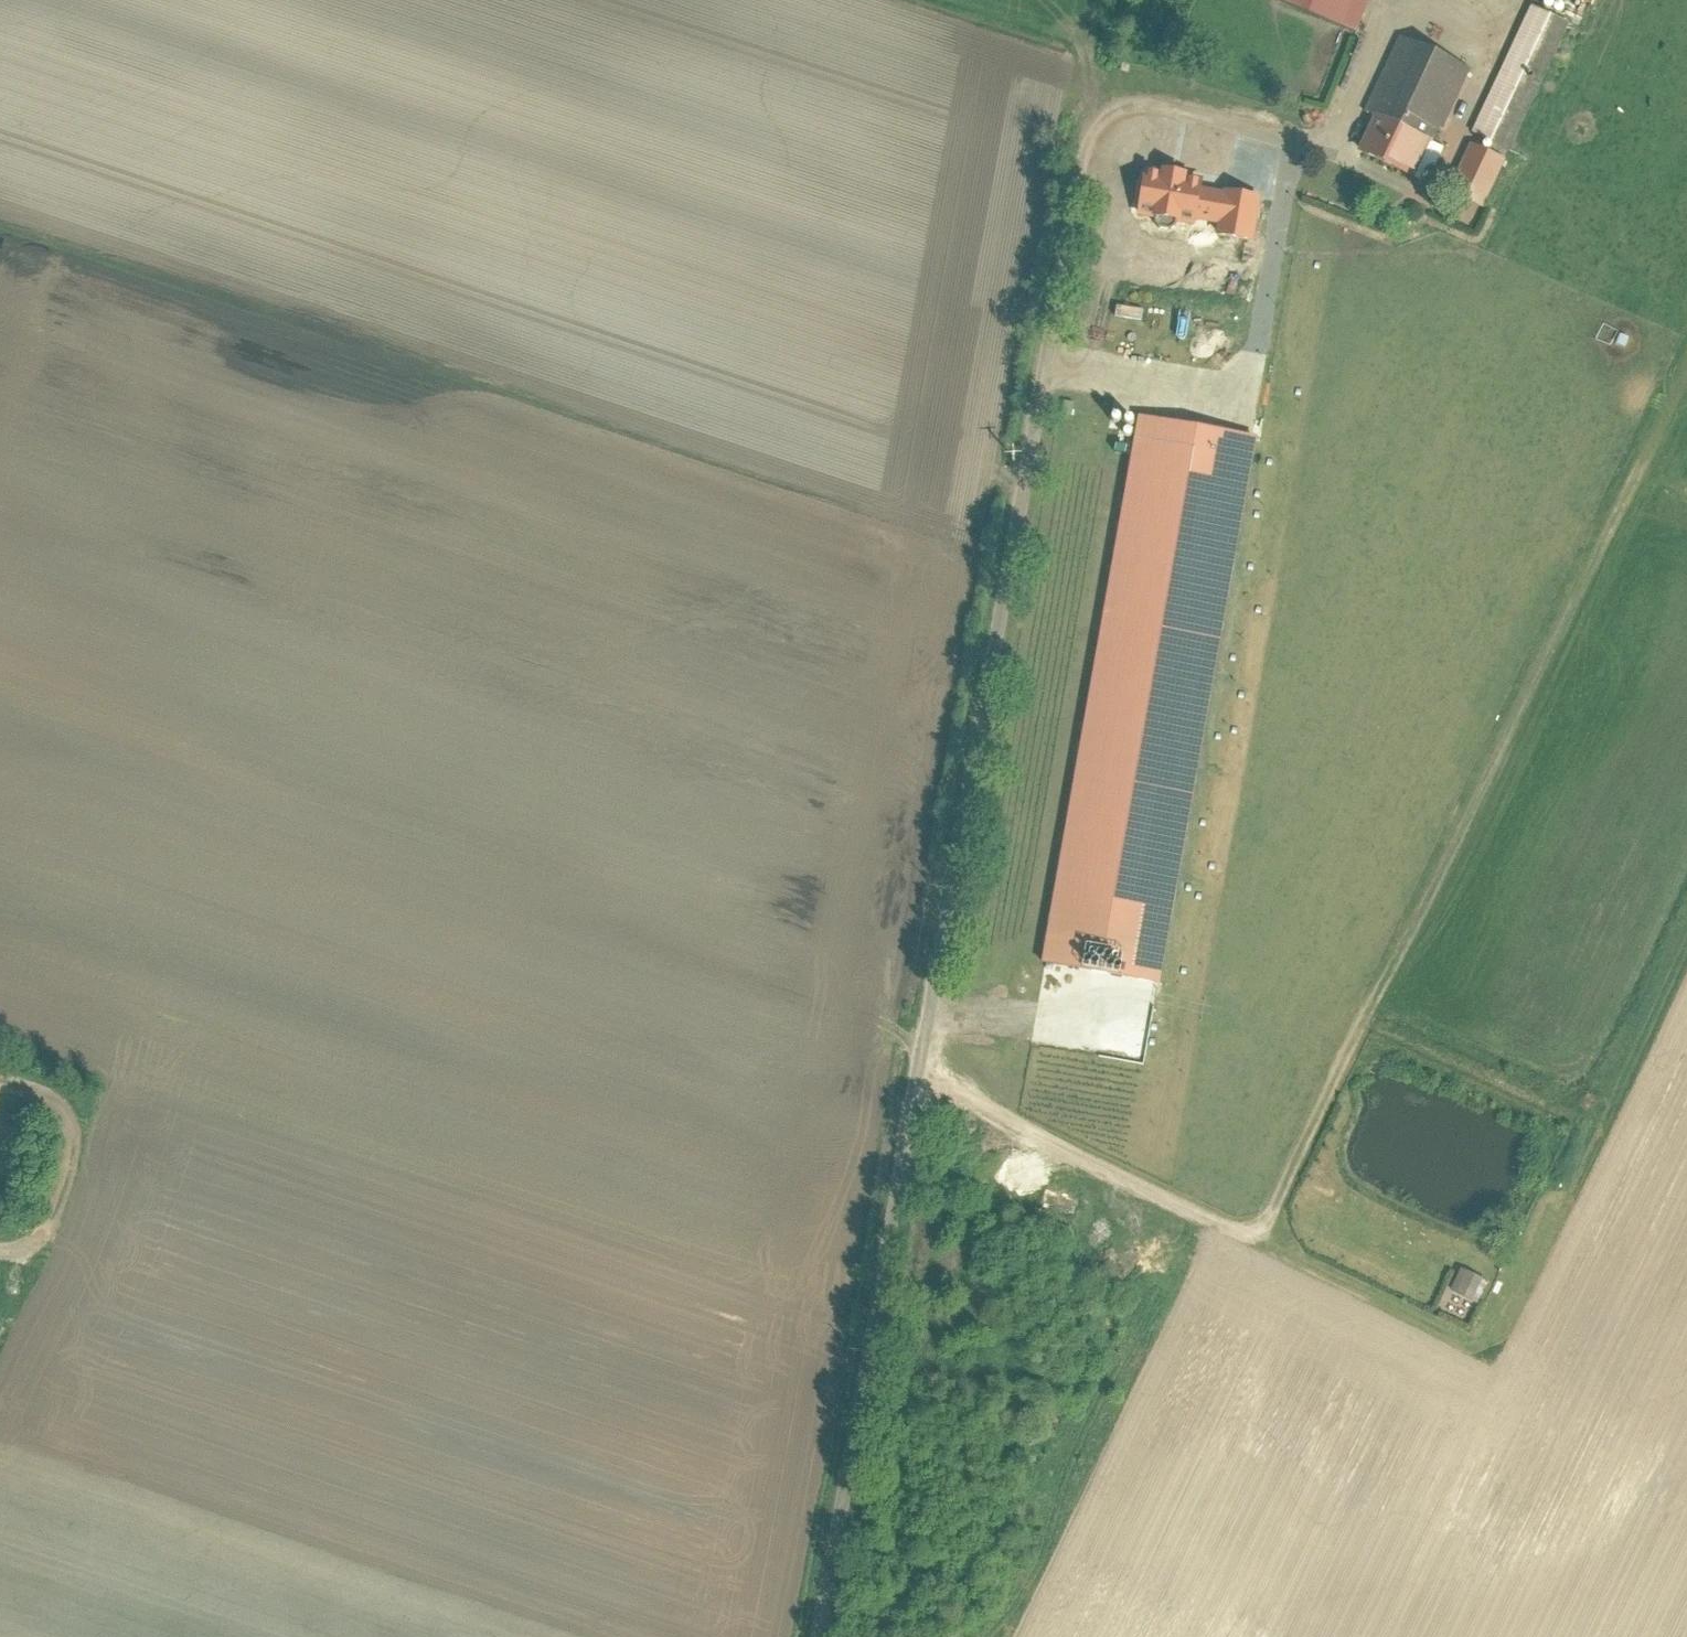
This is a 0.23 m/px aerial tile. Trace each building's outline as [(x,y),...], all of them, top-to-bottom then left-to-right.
[(1273,0),(1356,34),(1370,0),(1273,0)] [(1570,24),(1531,5),(1471,133),(1510,151),(1570,24)] [(1472,69),(1398,34),(1361,112),(1370,117),(1353,152),(1414,181),(1439,128),(1443,130),(1472,69)] [(1505,159),(1470,143),(1447,192),(1482,208),(1505,159)] [(1453,1270),(1445,1293),(1473,1302),(1481,1279),(1453,1270)]
